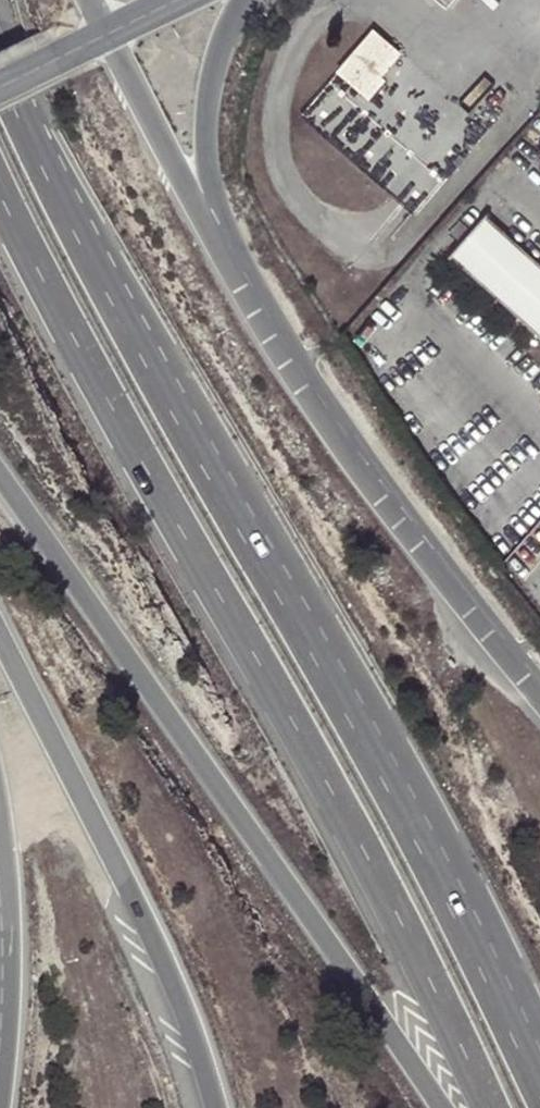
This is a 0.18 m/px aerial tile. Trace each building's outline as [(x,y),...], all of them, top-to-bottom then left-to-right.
[(384,69),(397,54),(373,33),(339,72),(367,97),(388,73),(384,69)] [(332,80),(305,111),(411,207),(439,175),(332,80)] [(489,216),(454,257),(539,334),(539,261),(489,216)]
